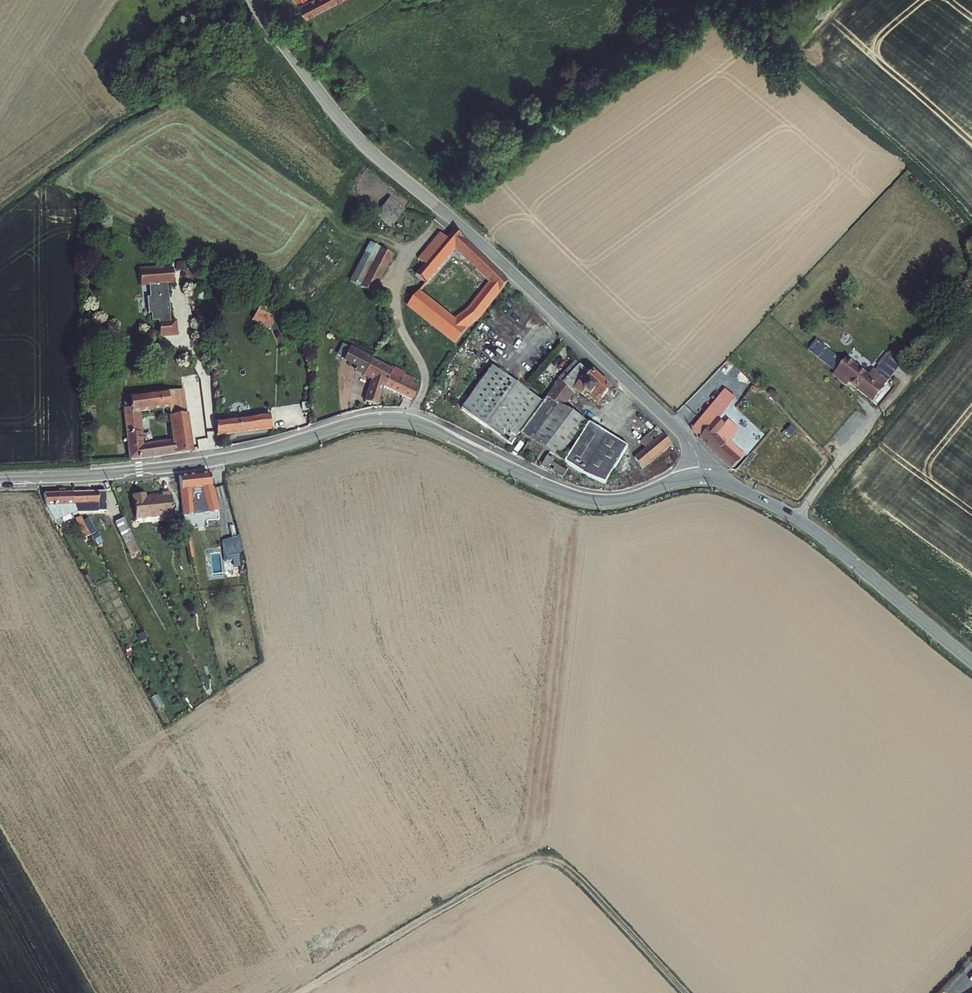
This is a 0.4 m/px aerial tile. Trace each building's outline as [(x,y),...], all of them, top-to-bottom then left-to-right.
[(308,15),(336,0),(307,0),(302,3),(308,15)] [(404,209),(386,197),(373,217),(390,229),(404,209)] [(415,277),(425,285),(454,250),(489,284),(469,310),(453,320),(438,308),(440,305),(433,298),(430,302),(418,293),(408,306),(453,344),(465,328),(478,320),(507,283),(454,230),(446,239),(438,233),(416,260),(424,265),(415,277)] [(391,255),(377,248),(358,286),(373,293),(391,255)] [(177,283),(176,265),(141,267),(142,285),(150,285),(152,320),(161,319),(162,336),(179,335),(178,321),(172,321),(169,283),(177,283)] [(258,311),(254,319),(272,327),(276,318),(258,311)] [(808,349),(829,368),(837,359),(817,340),(808,349)] [(376,406),(383,385),(391,370),(370,360),(371,358),(347,345),(341,360),(356,367),(354,370),(372,380),(371,383),(367,385),(364,394),(365,398),(364,401),(376,406)] [(852,385),(871,402),(903,364),(891,353),(876,371),(869,365),(861,374),(850,364),(837,379),(849,389),(852,385)] [(563,478),(568,466),(565,465),(584,425),(560,410),(572,393),(586,403),(588,400),(593,404),(597,398),(603,398),(606,394),(606,390),(594,378),(590,379),(577,365),(560,380),(519,436),(547,454),(541,468),(563,478)] [(541,402),(489,367),(459,410),(471,418),(511,445),(541,402)] [(391,370),(383,385),(411,400),(418,387),(411,383),(412,380),(403,375),(401,378),(394,375),(396,372),(391,370)] [(692,430),(730,469),(744,455),(728,439),(733,433),(737,438),(743,433),(727,423),(722,427),(716,420),(736,399),(728,390),(692,430)] [(191,452),(184,391),(127,397),(128,409),(123,410),(129,459),(191,452)] [(268,415),(216,420),(218,435),(270,429),(268,415)] [(626,448),(587,425),(568,466),(603,485),(626,448)] [(632,459),(640,469),(671,444),(663,434),(661,436),(655,428),(637,442),(644,450),(632,459)] [(207,472),(175,475),(181,517),(215,506),(209,481),(207,472)] [(104,492),(71,493),(72,509),(74,512),(104,512),(104,492)] [(42,494),(41,497),(53,522),(67,514),(70,515),(75,515),(74,512),(72,509),(71,493),(42,494)] [(143,494),(132,495),(134,518),(163,516),(163,520),(172,519),(169,494),(160,494),(160,498),(143,499),(143,494)] [(77,518),(72,521),(84,540),(89,537),(82,525),(77,518)] [(122,519),(113,523),(125,547),(134,543),(122,519)] [(86,522),(82,525),(89,537),(93,534),(86,522)]
